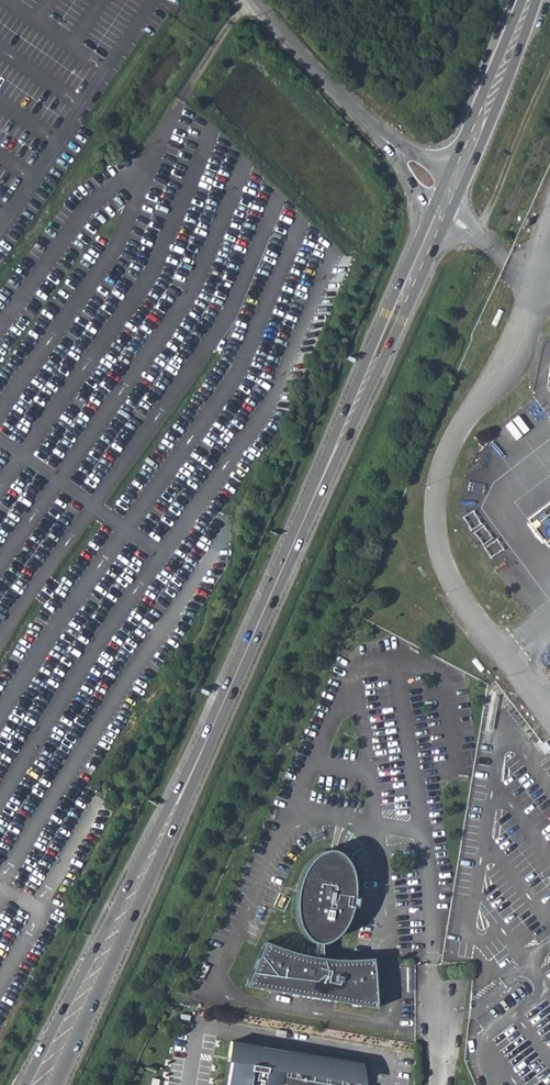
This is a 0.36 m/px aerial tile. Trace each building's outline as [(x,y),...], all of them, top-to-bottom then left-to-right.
[(306,939),(312,942),(315,943),(317,943),(320,942),(323,941),(328,939),(333,936),(338,932),(342,928),(348,917),(350,911),(352,905),(354,895),(354,886),(353,876),(352,871),(350,865),(346,861),(338,853),(333,851),(328,850),(323,851),(315,854),(308,858),(302,865),(297,872),(293,880),(291,889),(290,896),(290,904),(292,918),(294,923),(301,934),(306,939)] [(264,942),(245,986),(376,1009),(372,958),(362,960),(350,960),(337,960),(321,959),(320,942),(317,943),(315,943),(313,958),(299,955),(287,951),(278,948),(264,942)] [(231,1042),(228,1057),(233,1058),(232,1062),(228,1084),(264,1084),(267,1068),(267,1063),(270,1049),(231,1042)] [(285,1052),(282,1066),(281,1071),(279,1084),(280,1084),(358,1084),(362,1065),(285,1052)]
